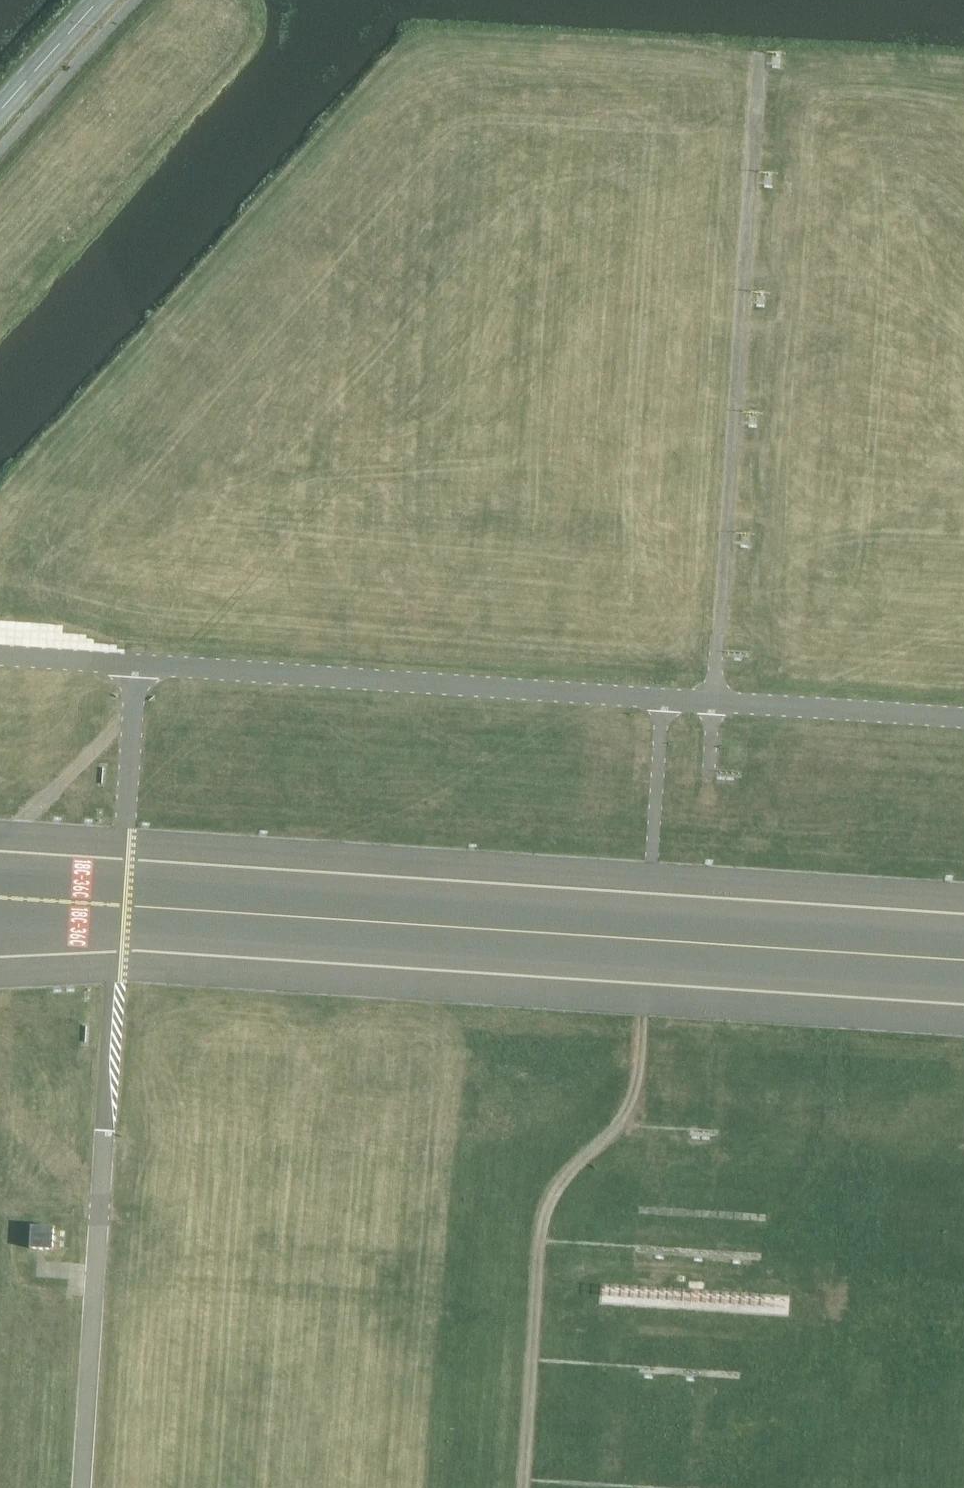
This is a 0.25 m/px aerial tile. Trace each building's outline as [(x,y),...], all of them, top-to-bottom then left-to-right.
[(54,1225),(32,1224),(31,1246),(53,1247),(54,1225)]
